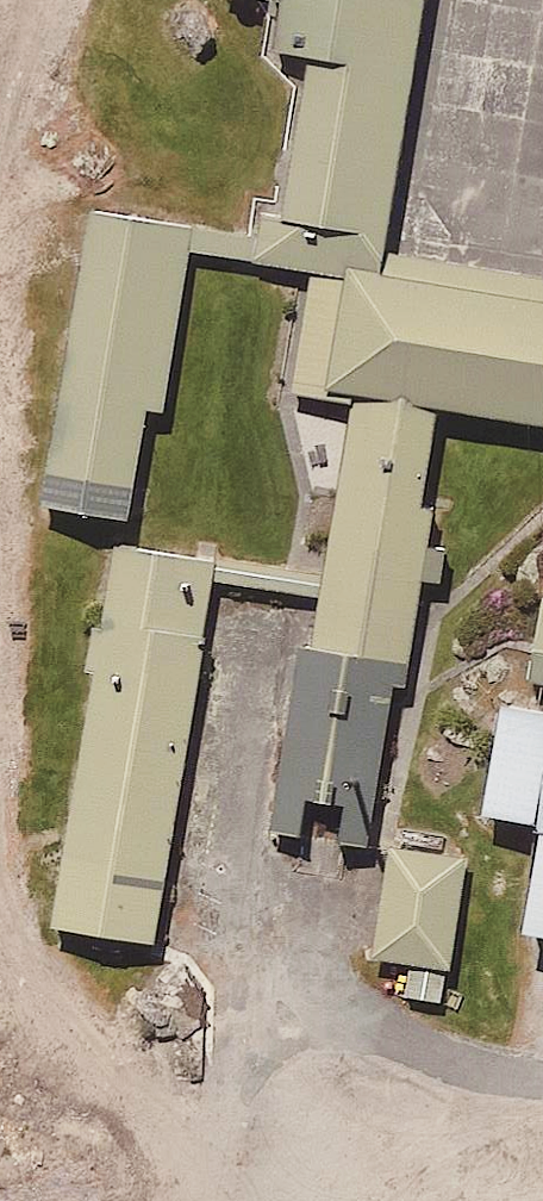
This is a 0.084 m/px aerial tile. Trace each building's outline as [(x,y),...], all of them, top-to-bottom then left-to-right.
[(223,215),(346,234),(382,0),(256,0),(223,215)] [(32,190),(0,400),(0,495),(73,507),(90,400),(113,404),(143,207),(32,190)] [(273,256),(256,372),(542,414),(542,296),(273,256)] [(379,408),(292,395),(227,815),(314,829),(379,408)] [(159,554),(62,539),(2,926),(99,941),(159,554)] [(483,582),(469,677),(542,688),(542,591),(483,582)] [(436,694),(418,812),(471,820),(454,929),(542,943),(542,711),(436,694)] [(420,841),(332,828),(315,942),(402,955),(420,841)]
